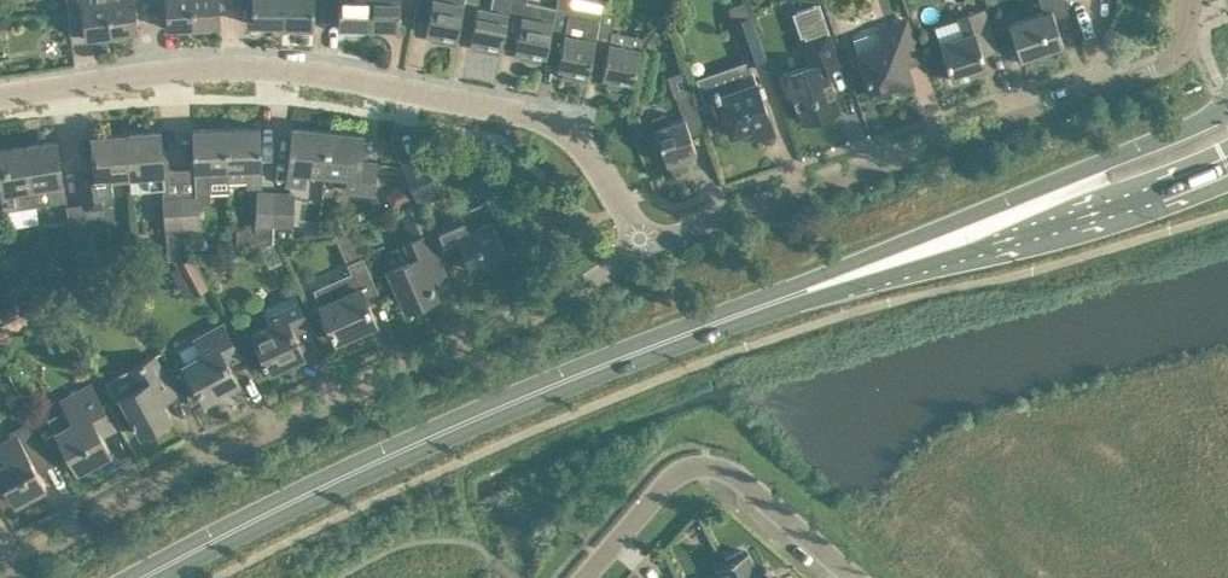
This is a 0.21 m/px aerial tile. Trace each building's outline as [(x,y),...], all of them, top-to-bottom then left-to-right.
[(113,36),(108,0),(67,0),(68,14),(69,13),(82,12),(85,35),(95,34),(95,37),(113,36)] [(113,36),(129,34),(129,30),(138,29),(136,3),(150,2),(150,0),(108,0),(113,36)] [(150,2),(165,0),(167,26),(177,25),(177,30),(194,28),(192,0),(150,0),(150,2)] [(194,28),(211,27),(210,24),(221,23),(219,5),(229,5),(229,0),(192,0),(194,28)] [(282,23),(283,0),(252,0),(251,22),(282,23)] [(282,23),(313,24),(314,0),(283,0),(282,23)] [(338,24),(340,25),(343,28),(350,28),(353,25),(369,25),(369,0),(339,0),(338,24)] [(369,25),(385,26),(387,29),(394,29),(397,26),(400,26),(400,0),(369,0),(369,25)] [(414,17),(427,19),(425,29),(438,32),(436,39),(455,43),(464,0),(417,0),(414,17)] [(459,26),(472,28),(470,38),(482,41),(481,48),(500,52),(503,35),(503,34),(510,0),(492,0),(491,7),(477,4),(478,0),(464,0),(459,26)] [(503,35),(517,37),(515,47),(527,50),(525,57),(544,61),(546,53),(545,53),(555,5),(529,0),(510,0),(503,34),(503,35)] [(546,53),(559,55),(557,65),(569,68),(568,75),(587,79),(590,62),(600,8),(570,2),(571,0),(556,0),(546,53)] [(1008,22),(1020,55),(1063,41),(1050,2),(1056,0),(1040,0),(1043,11),(1008,22)] [(997,47),(989,25),(983,6),(958,15),(964,33),(940,41),(952,78),(986,66),(982,52),(997,47)] [(598,19),(591,62),(604,64),(602,74),(614,77),(612,84),(632,88),(640,47),(642,35),(612,29),(615,11),(600,8),(598,19)] [(733,21),(732,21),(745,60),(749,58),(750,61),(764,56),(750,15),(733,21)] [(920,58),(912,35),(906,19),(880,28),(885,42),(858,52),(871,90),(897,81),(899,87),(912,83),(905,63),(920,58)] [(794,92),(796,97),(803,120),(838,108),(824,67),(840,62),(828,27),(801,36),(811,64),(781,74),(788,94),(794,92)] [(739,85),(708,95),(709,98),(717,122),(726,119),(731,132),(752,125),(756,136),(774,130),(766,107),(753,70),(736,76),(739,85)] [(704,128),(690,88),(675,94),(683,117),(667,122),(664,112),(651,116),(668,166),(687,160),(684,153),(696,149),(690,132),(704,128)] [(226,126),(228,179),(247,178),(247,185),(262,185),(261,166),(261,149),(260,125),(226,126)] [(305,168),(327,170),(329,129),(292,125),(287,181),(303,182),(305,168)] [(195,192),(181,194),(184,226),(184,233),(199,232),(199,225),(201,225),(199,201),(210,200),(210,180),(228,179),(226,126),(192,127),(194,168),(195,192)] [(126,132),(129,173),(147,171),(149,187),(165,185),(160,129),(126,132)] [(329,129),(327,170),(348,173),(346,187),(372,190),(375,161),(359,159),(362,133),(329,129)] [(110,174),(129,173),(126,132),(91,135),(96,192),(112,190),(110,174)] [(57,139),(25,144),(33,185),(36,204),(66,199),(57,139)] [(36,204),(33,185),(25,144),(0,148),(0,210),(36,204)] [(401,163),(410,185),(418,202),(440,193),(423,153),(401,163)] [(385,192),(392,207),(414,197),(407,182),(385,192)] [(254,244),(272,241),(274,191),(257,190),(255,223),(254,244)] [(274,191),(272,241),(291,237),(293,193),(274,191)] [(181,194),(163,195),(166,236),(166,238),(168,256),(168,259),(175,258),(187,256),(184,236),(184,233),(184,226),(181,194)] [(434,225),(442,244),(448,258),(464,251),(471,268),(507,253),(492,219),(496,216),(488,198),(462,209),(463,212),(434,225)] [(400,206),(413,235),(429,227),(416,199),(400,206)] [(71,237),(88,235),(89,235),(84,201),(66,204),(71,237)] [(350,226),(333,229),(348,264),(364,257),(350,226)] [(444,271),(438,258),(426,232),(404,242),(411,257),(388,267),(396,286),(406,308),(437,294),(429,278),(444,271)] [(108,250),(91,253),(94,268),(110,266),(108,250)] [(187,256),(175,258),(176,262),(193,291),(208,283),(191,254),(187,256)] [(351,270),(313,287),(337,339),(376,321),(368,305),(382,298),(364,257),(348,264),(351,270)] [(41,279),(19,290),(27,307),(49,296),(41,279)] [(309,324),(299,302),(295,293),(264,307),(271,323),(253,331),(269,369),(304,354),(293,331),(309,324)] [(49,297),(34,305),(39,315),(47,317),(57,311),(49,297)] [(14,302),(3,302),(4,315),(15,314),(14,302)] [(184,362),(192,377),(204,398),(238,379),(227,360),(240,353),(223,323),(196,338),(203,352),(184,362)] [(176,393),(172,385),(154,354),(128,368),(137,385),(120,395),(129,412),(140,433),(171,416),(163,400),(176,393)] [(73,418),(55,428),(60,436),(77,468),(110,450),(97,426),(111,419),(91,382),(62,398),(70,413),(73,418)] [(47,454),(29,420),(14,428),(16,433),(0,442),(0,451),(5,460),(0,463),(0,484),(4,482),(14,502),(45,485),(36,468),(50,461),(47,454)] [(717,565),(724,577),(772,577),(766,565),(757,569),(747,550),(743,551),(741,548),(725,556),(727,560),(717,565)]
